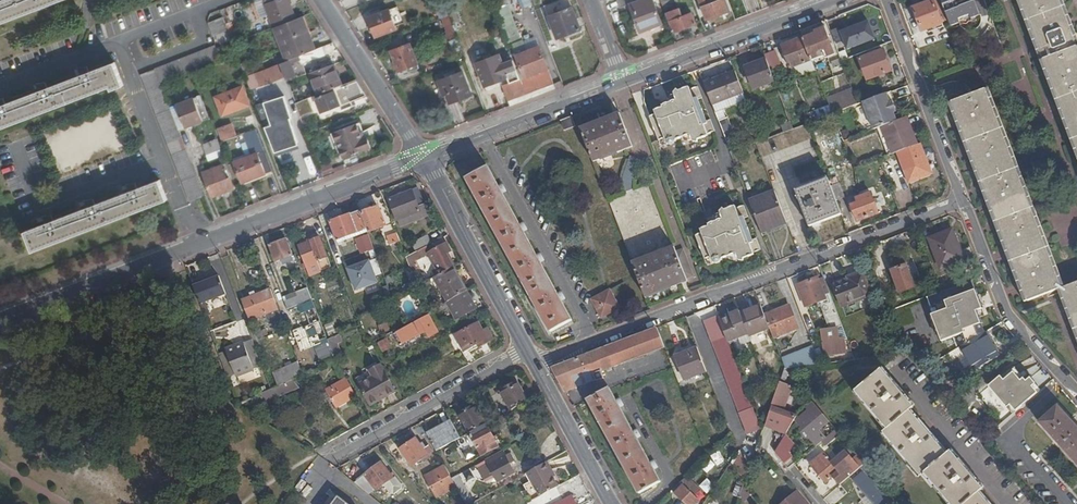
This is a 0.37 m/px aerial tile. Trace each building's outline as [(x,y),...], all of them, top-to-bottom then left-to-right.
[(0,1),(0,24),(64,0),(2,0),(0,1)] [(274,26),(275,26),(295,18),(288,0),(264,0),(274,26)] [(492,4),(495,12),(508,7),(505,0),(503,0),(492,4)] [(531,22),(539,19),(532,0),(522,0),(531,22)] [(571,0),(567,0),(547,8),(559,40),(582,30),(571,0)] [(662,21),(653,0),(619,0),(621,5),(630,2),(641,29),(662,21)] [(664,9),(671,6),(670,1),(671,0),(661,0),(664,9)] [(725,0),(701,0),(707,17),(729,9),(725,0)] [(944,21),(936,0),(931,0),(915,6),(924,29),(944,21)] [(952,24),(961,20),(972,16),(980,13),(976,0),(974,0),(973,1),(973,0),(943,0),(952,24)] [(1063,0),(1022,0),(1038,40),(1076,142),(1076,37),(1063,0)] [(508,7),(495,12),(521,78),(527,93),(555,83),(539,42),(536,44),(537,46),(527,50),(523,40),(521,40),(508,7)] [(692,11),(683,14),(679,7),(668,11),(670,18),(670,20),(673,29),(695,20),(692,11)] [(378,35),(398,27),(390,9),(370,16),(378,35)] [(295,18),(275,26),(287,59),(316,49),(303,15),(295,18)] [(443,28),(447,38),(457,35),(449,15),(442,17),(446,27),(443,28)] [(211,22),(216,35),(230,31),(228,27),(224,17),(211,22)] [(867,21),(839,32),(846,50),(874,39),(867,21)] [(228,27),(230,31),(234,42),(240,40),(235,28),(233,29),(232,26),(228,27)] [(813,33),(801,37),(810,60),(822,55),(823,57),(833,53),(829,45),(828,45),(825,36),(826,35),(823,27),(813,31),(813,33)] [(780,45),(789,68),(810,60),(801,37),(780,45)] [(399,69),(418,63),(410,42),(391,49),(399,69)] [(221,60),(216,46),(155,69),(161,82),(191,71),(221,60)] [(287,59),(281,62),(287,78),(288,80),(297,77),(293,65),(325,52),(323,46),(316,49),(287,59)] [(891,69),(883,48),(875,51),(868,53),(858,57),(867,78),(891,69)] [(765,54),(766,56),(774,75),(784,71),(776,50),(765,54)] [(485,85),(508,76),(499,52),(476,62),(485,85)] [(747,63),(756,85),(775,78),(774,75),(766,56),(747,63)] [(831,62),(833,69),(842,65),(841,62),(840,59),(831,62)] [(112,86),(114,89),(123,85),(114,62),(92,71),(90,65),(83,67),(85,73),(50,87),(48,81),(41,83),(44,89),(9,102),(7,97),(0,98),(3,104),(0,105),(0,129),(112,86)] [(280,62),(256,71),(261,85),(276,80),(277,82),(287,78),(281,62),(280,62)] [(245,66),(248,73),(253,72),(249,63),(245,66)] [(335,63),(310,72),(318,93),(335,87),(342,84),(335,63)] [(142,74),(190,199),(204,195),(192,163),(180,132),(172,112),(171,108),(161,82),(155,69),(142,74)] [(737,69),(705,81),(714,103),(745,91),(737,69)] [(246,75),(247,76),(252,88),(261,85),(256,71),(246,75)] [(450,102),(472,94),(463,71),(438,81),(442,92),(446,90),(450,102)] [(521,78),(504,84),(510,100),(527,93),(521,78)] [(356,105),(354,100),(367,95),(357,79),(342,84),(335,87),(336,90),(316,97),(322,111),(341,105),(343,110),(356,105)] [(556,87),(555,83),(527,93),(529,97),(529,98),(556,87)] [(671,100),(672,103),(656,109),(657,113),(651,115),(660,138),(666,136),(668,139),(676,136),(676,138),(691,133),(694,140),(698,141),(700,138),(709,135),(709,133),(716,130),(712,119),(708,120),(699,98),(703,97),(699,85),(691,88),(690,86),(681,90),(678,88),(676,92),(678,98),(671,100)] [(953,99),(1028,300),(1063,286),(986,86),(953,99)] [(250,107),(242,87),(216,98),(223,116),(250,107)] [(852,88),(826,99),(833,114),(858,104),(852,88)] [(745,91),(714,103),(717,112),(748,100),(745,91)] [(889,91),(865,100),(875,127),(884,124),(899,118),(896,110),(899,109),(895,98),(892,99),(889,91)] [(529,97),(527,93),(510,100),(512,104),(529,98),(529,97)] [(180,109),(188,129),(210,119),(201,96),(178,104),(180,109)] [(310,96),(296,101),(301,115),(315,110),(310,96)] [(289,100),(282,103),(284,110),(291,108),(289,100)] [(271,110),(261,114),(276,153),(287,149),(285,145),(298,140),(299,140),(294,126),(285,130),(281,121),(294,117),(291,108),(284,110),(282,103),(270,108),(271,110)] [(809,103),(801,106),(804,114),(813,111),(809,103)] [(269,104),(259,107),(261,114),(271,110),(270,108),(269,104)] [(172,112),(180,132),(188,129),(180,109),(172,112)] [(813,111),(804,114),(807,122),(816,119),(813,111)] [(616,114),(581,127),(594,161),(629,147),(616,114)] [(617,114),(616,114),(629,147),(630,147),(617,114)] [(899,118),(884,124),(894,151),(898,150),(918,143),(907,115),(899,118)] [(564,129),(575,125),(572,116),(561,120),(564,129)] [(792,120),(782,123),(785,130),(794,127),(792,120)] [(232,123),(218,128),(223,141),(230,139),(237,136),(232,123)] [(364,139),(358,123),(332,133),(336,144),(338,143),(344,158),(371,148),(367,138),(364,139)] [(850,128),(844,131),(847,138),(853,135),(850,128)] [(235,160),(242,181),(273,169),(258,129),(237,136),(230,139),(232,145),(240,141),(245,156),(235,160)] [(727,138),(732,151),(738,149),(733,136),(727,138)] [(218,139),(204,144),(208,155),(222,149),(219,143),(218,139)] [(300,145),(298,140),(285,145),(287,149),(300,145)] [(909,181),(930,172),(919,142),(918,143),(898,150),(909,181)] [(222,149),(208,155),(209,157),(211,160),(224,155),(222,149)] [(226,173),(223,164),(204,172),(213,196),(234,187),(229,172),(226,173)] [(333,164),(322,166),(324,174),(334,173),(333,164)] [(502,185),(500,186),(489,166),(468,179),(552,331),(573,319),(562,300),(564,299),(561,293),(559,294),(541,262),(543,261),(539,254),(537,255),(525,232),(527,230),(522,223),(520,224),(503,193),(505,191),(502,185)] [(796,189),(810,225),(843,213),(837,198),(832,185),(828,176),(796,189)] [(33,249),(167,198),(159,178),(137,187),(135,182),(128,183),(130,190),(95,203),(93,198),(86,199),(89,206),(54,219),(52,214),(46,215),(48,221),(26,230),(33,249)] [(841,182),(832,185),(837,198),(846,195),(841,182)] [(400,223),(429,211),(420,187),(390,199),(400,223)] [(776,191),(751,200),(762,232),(780,225),(788,222),(776,191)] [(858,220),(879,211),(871,191),(850,199),(858,220)] [(716,220),(717,222),(701,228),(702,231),(696,233),(706,257),(711,255),(713,258),(720,255),(721,257),(735,251),(738,259),(742,261),(744,257),(754,254),(753,252),(760,249),(757,238),(753,240),(745,218),(748,216),(744,205),(737,208),(736,205),(726,208),(723,207),(721,211),(723,217),(716,220)] [(368,231),(386,225),(379,206),(361,212),(368,231)] [(330,221),(337,238),(365,227),(358,210),(330,221)] [(781,230),(780,225),(762,232),(764,236),(781,230)] [(960,246),(958,246),(951,229),(930,237),(942,268),(965,259),(960,246)] [(310,273),(330,265),(317,231),(310,233),(312,240),(299,245),(310,273)] [(388,236),(391,245),(401,242),(398,232),(388,236)] [(378,259),(369,235),(357,240),(365,259),(372,256),(374,261),(378,259)] [(428,235),(413,243),(417,250),(418,250),(427,245),(432,242),(428,235)] [(284,262),(294,259),(286,239),(275,242),(275,240),(270,242),(270,244),(269,245),(275,261),(282,259),(284,262)] [(430,251),(428,252),(440,273),(451,266),(453,266),(447,254),(448,253),(452,251),(447,241),(430,251)] [(428,252),(430,251),(427,245),(418,250),(422,256),(428,252)] [(674,247),(634,264),(646,297),(687,281),(674,247)] [(407,256),(412,269),(418,266),(414,260),(422,256),(418,250),(417,250),(407,256)] [(448,253),(447,254),(453,266),(453,265),(455,265),(448,253)] [(373,260),(349,269),(358,294),(382,285),(373,260)] [(907,263),(905,264),(903,261),(894,264),(895,268),(892,269),(900,291),(908,288),(909,290),(913,289),(913,287),(915,286),(907,263)] [(453,266),(451,266),(460,282),(462,281),(453,265),(453,266)] [(441,287),(438,289),(445,302),(466,291),(467,290),(462,281),(460,282),(451,266),(440,273),(435,276),(441,287)] [(870,294),(862,272),(848,277),(849,280),(834,286),(841,306),(870,294)] [(848,277),(847,275),(832,281),(834,286),(849,280),(848,277)] [(202,281),(193,284),(201,305),(226,295),(220,277),(203,283),(202,281)] [(816,301),(823,299),(816,281),(815,277),(796,283),(804,305),(816,301)] [(824,278),(816,281),(823,299),(816,301),(817,306),(819,305),(827,329),(822,329),(824,337),(826,353),(845,351),(845,350),(846,350),(845,338),(839,338),(835,326),(841,324),(824,278)] [(931,313),(941,339),(960,332),(964,330),(968,340),(984,330),(987,329),(980,313),(989,309),(986,301),(982,302),(973,278),(942,290),(928,296),(933,312),(931,313)] [(1063,286),(1076,321),(1076,281),(1063,286)] [(308,287),(295,292),(299,304),(313,299),(308,287)] [(273,319),(275,322),(283,320),(271,288),(242,299),(250,318),(266,312),(269,321),(273,319)] [(603,316),(620,306),(610,288),(593,298),(603,316)] [(466,291),(445,302),(437,307),(440,311),(449,306),(456,318),(475,307),(466,291)] [(295,292),(283,297),(287,308),(299,304),(295,292)] [(760,304),(740,312),(747,333),(748,335),(769,327),(764,315),(760,304)] [(790,305),(764,315),(769,327),(772,336),(798,326),(790,305)] [(739,310),(719,317),(727,341),(747,333),(740,312),(739,310)] [(414,323),(412,321),(403,327),(399,329),(393,332),(399,342),(404,339),(414,334),(424,328),(430,337),(439,332),(429,315),(414,323)] [(722,369),(746,434),(760,428),(742,381),(737,367),(727,341),(719,317),(718,315),(704,321),(722,369)] [(487,328),(483,330),(478,322),(455,335),(464,350),(477,343),(479,346),(493,339),(487,328)] [(295,331),(300,351),(323,345),(317,325),(295,331)] [(658,326),(609,345),(552,366),(556,372),(566,390),(595,378),(593,372),(665,345),(658,326)] [(974,369),(998,355),(984,330),(968,340),(964,343),(961,345),(974,369)] [(340,333),(328,339),(334,354),(341,351),(338,343),(343,340),(340,333)] [(415,337),(414,334),(404,339),(406,342),(415,337)] [(226,348),(218,351),(227,375),(235,372),(237,376),(255,369),(254,368),(262,364),(252,337),(244,340),(243,338),(225,345),(226,348)] [(382,347),(391,342),(388,337),(379,342),(382,347)] [(812,345),(780,358),(783,368),(784,367),(818,363),(812,345)] [(676,355),(685,378),(707,371),(698,347),(676,355)] [(335,359),(332,361),(337,370),(341,368),(336,359),(335,359)] [(298,361),(272,372),(277,385),(292,378),(303,374),(298,361)] [(386,392),(396,387),(384,364),(371,371),(373,375),(359,383),(369,403),(387,395),(386,392)] [(741,365),(737,367),(742,381),(747,379),(741,365)] [(891,428),(929,472),(932,469),(962,503),(997,503),(986,490),(989,486),(956,448),(952,451),(915,408),(919,404),(886,366),(862,387),(894,425),(891,428)] [(1013,366),(988,387),(1005,407),(1009,404),(1014,409),(1036,391),(1031,385),(1035,381),(1031,376),(1026,380),(1013,366)] [(333,400),(337,406),(356,394),(341,368),(337,370),(343,380),(327,390),(328,391),(323,394),(329,402),(333,400)] [(304,383),(306,383),(308,388),(320,382),(316,371),(311,374),(310,372),(301,376),(304,383)] [(271,388),(270,388),(260,393),(263,399),(264,401),(299,386),(292,378),(277,385),(271,388)] [(517,381),(502,390),(512,409),(528,400),(517,381)] [(779,381),(772,400),(764,423),(788,431),(798,415),(783,410),(792,385),(779,381)] [(618,399),(615,399),(608,386),(606,386),(587,397),(617,452),(640,492),(660,480),(653,467),(655,466),(651,461),(650,461),(636,436),(638,435),(634,429),(632,430),(618,404),(620,403),(618,399)] [(263,399),(260,393),(241,401),(246,406),(263,399)] [(808,410),(796,420),(817,445),(824,439),(828,435),(823,429),(831,422),(813,401),(806,407),(808,410)] [(1059,401),(1040,419),(1076,460),(1076,422),(1059,401)] [(475,404),(459,412),(470,432),(486,423),(475,404)] [(452,423),(450,418),(426,432),(428,436),(452,423)] [(428,436),(437,450),(455,440),(460,437),(452,423),(428,436)] [(485,454),(499,445),(486,423),(470,432),(460,437),(455,440),(468,463),(485,454)] [(836,429),(828,435),(824,439),(828,445),(841,434),(836,429)] [(293,430),(290,436),(301,444),(305,438),(293,430)] [(786,434),(775,451),(785,463),(792,456),(789,452),(793,444),(786,434)] [(400,450),(401,450),(392,457),(401,467),(409,462),(412,465),(433,451),(429,445),(426,448),(423,443),(421,445),(415,438),(400,450)] [(827,481),(834,475),(841,483),(865,462),(858,454),(855,456),(848,448),(834,459),(826,449),(811,462),(827,481)] [(732,462),(741,477),(747,470),(740,451),(732,462)] [(498,480),(514,471),(505,455),(490,464),(498,480)] [(549,460),(526,472),(540,497),(555,488),(559,487),(554,477),(550,471),(553,469),(549,460)] [(390,473),(381,462),(354,483),(368,494),(383,483),(390,492),(394,492),(401,488),(401,482),(392,472),(390,473)] [(425,475),(437,496),(456,485),(452,478),(444,464),(425,475)] [(875,475),(869,480),(863,473),(854,480),(866,495),(863,498),(868,503),(873,503),(874,503),(900,503),(875,475)] [(456,485),(461,494),(467,503),(468,503),(474,501),(459,474),(452,478),(456,485)] [(688,474),(672,490),(686,503),(694,503),(698,500),(692,494),(699,488),(689,479),(691,477),(688,474)] [(580,475),(570,480),(573,486),(583,481),(580,475)] [(556,489),(555,488),(540,497),(533,500),(535,503),(555,494),(558,498),(559,498),(562,503),(565,502),(567,503),(569,503),(571,503),(572,503),(573,503),(579,501),(569,481),(556,489)] [(713,486),(707,482),(702,488),(708,493),(713,486)] [(825,498),(831,503),(834,503),(847,493),(840,485),(825,498)] [(797,492),(783,503),(808,503),(797,492)] [(335,498),(329,493),(322,502),(326,503),(330,503),(335,498)] [(452,500),(454,503),(467,503),(461,494),(452,500)] [(724,500),(714,495),(709,503),(722,503),(724,500)]
